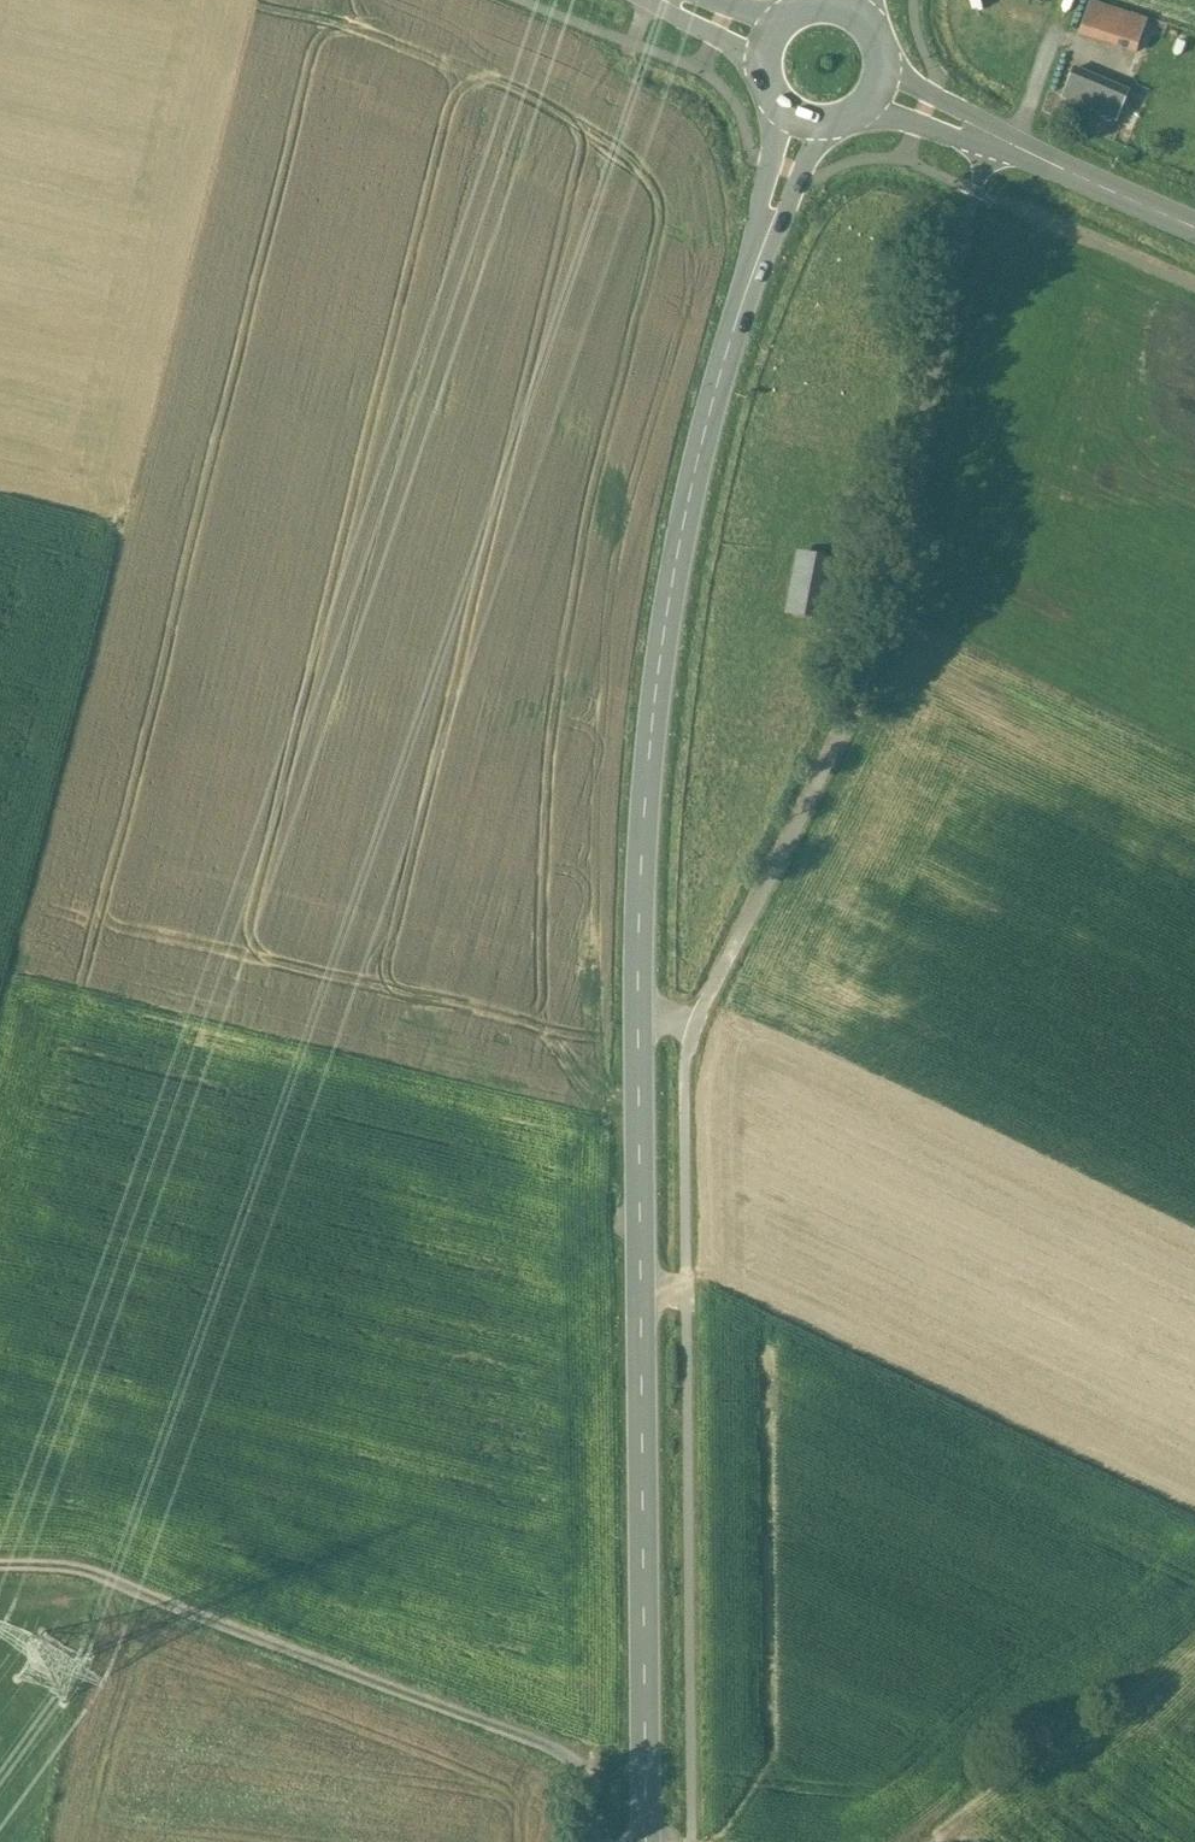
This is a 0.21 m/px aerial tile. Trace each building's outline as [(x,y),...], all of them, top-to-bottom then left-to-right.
[(1146,23),(1089,5),(1080,32),(1138,49),(1146,23)] [(1129,87),(1078,65),(1064,97),(1115,118),(1129,87)] [(804,612),(806,550),(788,550),(786,611),(804,612)]
